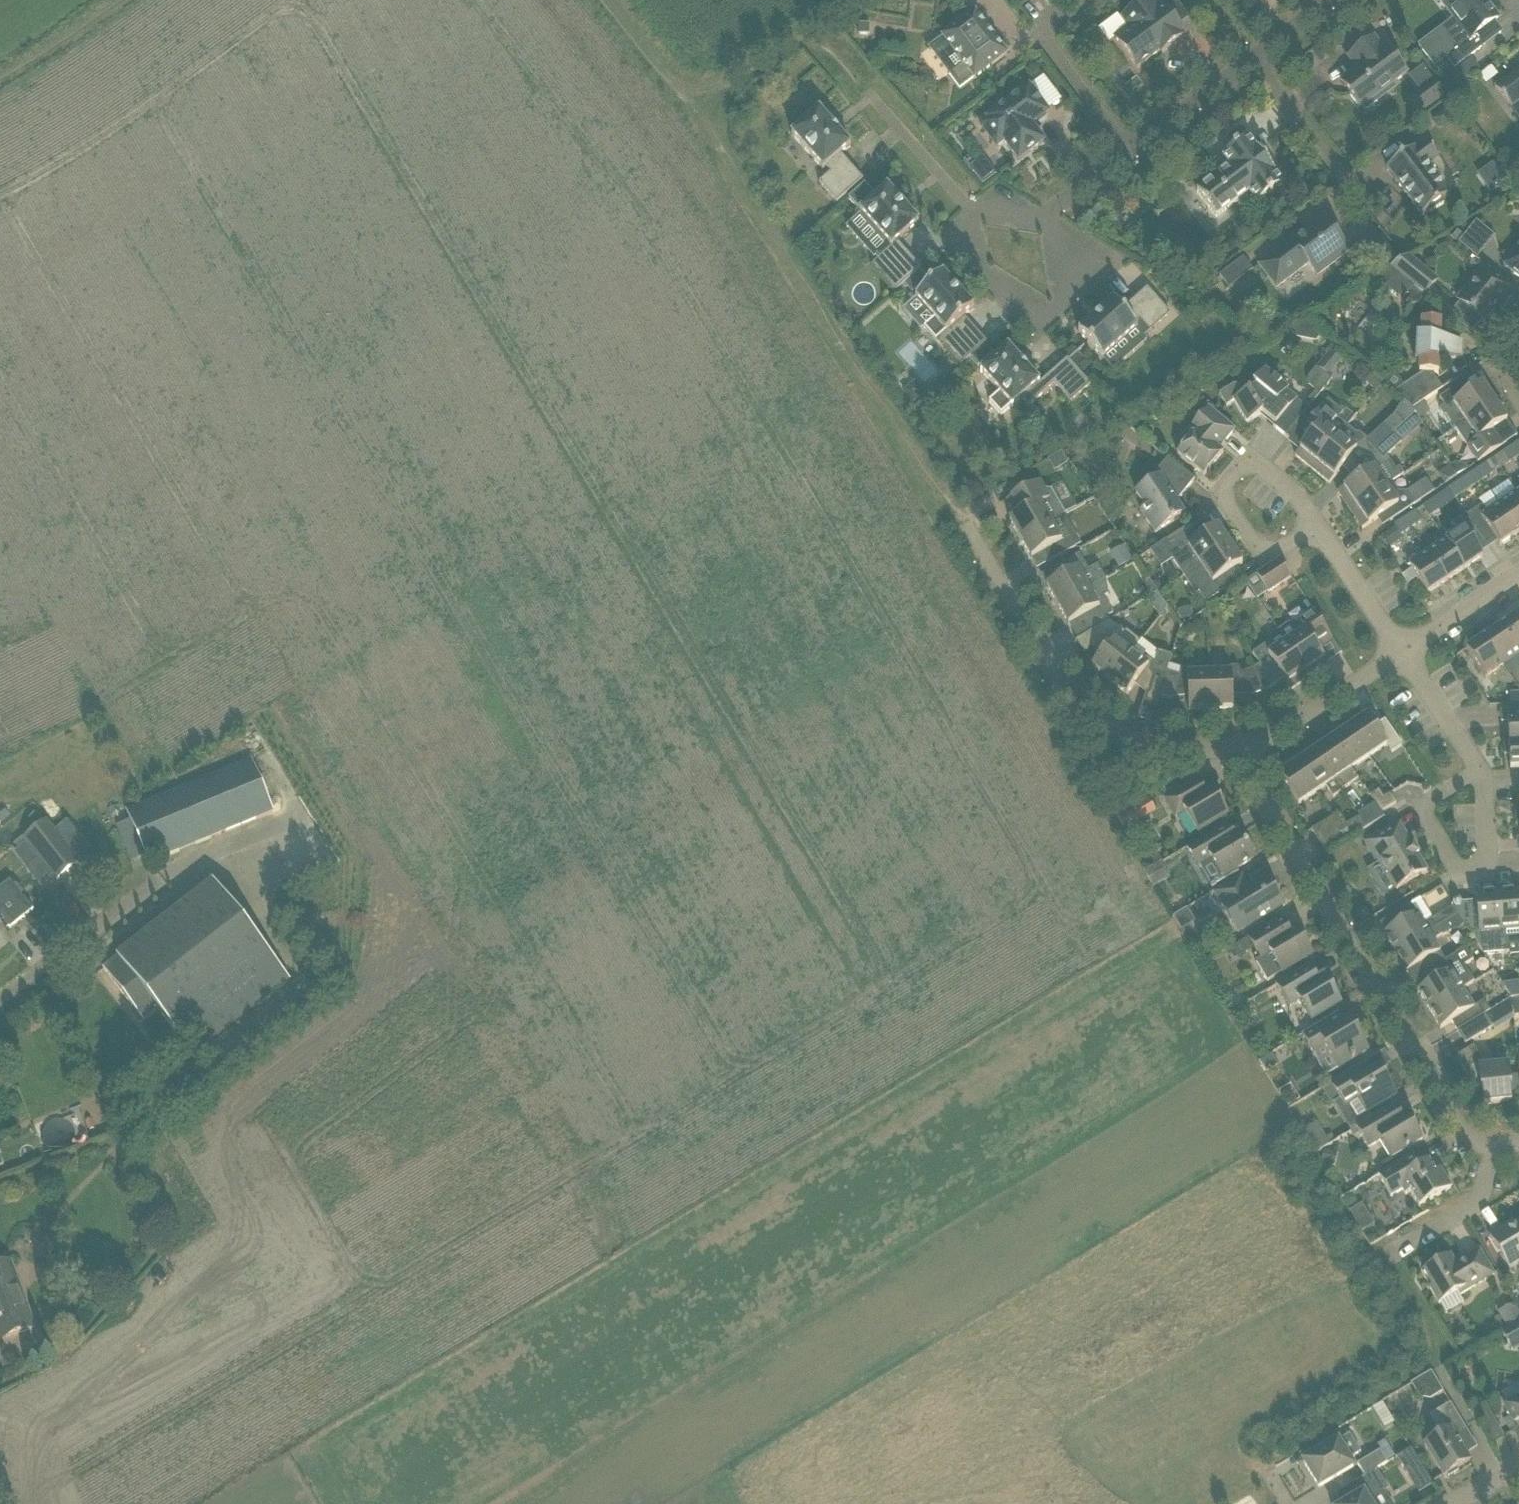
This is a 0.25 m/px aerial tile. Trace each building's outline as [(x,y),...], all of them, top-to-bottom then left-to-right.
[(1115,38),(1130,58),(1137,68),(1145,63),(1183,34),(1161,4),(1158,6),(1153,0),(1146,0),(1122,18),(1129,28),(1115,38)] [(1498,20),(1483,0),(1440,0),(1469,39),(1446,57),(1454,68),(1485,45),(1477,35),(1498,20)] [(1007,55),(975,13),(942,37),(962,64),(949,74),(960,89),(973,79),(974,80),(1007,55)] [(862,24),(857,33),(867,37),(871,28),(862,24)] [(1376,98),(1406,74),(1387,49),(1384,51),(1374,38),(1348,58),(1358,71),(1341,83),(1360,109),(1363,107),(1366,111),(1378,101),(1376,98)] [(1470,59),(1458,68),(1466,80),(1479,70),(1470,59)] [(1425,67),(1411,78),(1432,106),(1446,95),(1425,67)] [(1495,90),(1510,110),(1518,103),(1518,73),(1495,90)] [(1029,87),(987,119),(988,121),(980,126),(997,148),(1004,142),(1018,161),(1044,142),(1032,125),(1048,113),(1029,87)] [(1436,117),(1435,121),(1440,126),(1443,127),(1456,117),(1448,107),(1436,117)] [(837,204),(863,181),(841,155),(851,147),(819,111),(792,135),(823,171),(826,168),(831,173),(819,183),(837,204)] [(1197,192),(1216,218),(1249,193),(1256,203),(1268,195),(1272,192),(1283,183),(1269,165),(1267,166),(1260,157),(1262,155),(1249,137),(1237,146),(1237,145),(1233,148),(1233,149),(1222,157),(1230,167),(1197,192)] [(1387,169),(1422,216),(1429,210),(1430,212),(1444,204),(1442,201),(1449,195),(1433,174),(1443,168),(1438,158),(1427,142),(1416,151),(1414,149),(1387,169)] [(995,175),(983,159),(970,170),(981,185),(995,175)] [(1479,172),(1495,197),(1510,187),(1494,162),(1479,172)] [(865,184),(849,199),(860,212),(892,248),(872,266),(895,293),(905,284),(920,270),(921,270),(897,242),(919,223),(887,188),(876,198),(865,184)] [(1478,257),(1496,235),(1477,221),(1459,243),(1478,257)] [(1317,276),(1349,252),(1327,223),(1310,236),(1306,230),(1259,266),(1276,288),(1308,264),(1317,276)] [(1457,230),(1452,237),(1458,242),(1463,235),(1457,230)] [(1380,238),(1367,249),(1381,268),(1395,257),(1380,238)] [(1503,266),(1518,278),(1518,247),(1503,266)] [(1467,252),(1463,257),(1464,262),(1469,264),(1474,263),(1477,259),(1467,252)] [(1245,257),(1221,274),(1231,288),(1255,271),(1245,257)] [(1391,269),(1414,289),(1425,298),(1439,281),(1410,257),(1391,269)] [(1514,290),(1499,278),(1485,266),(1476,277),(1476,278),(1457,301),(1483,322),(1502,299),(1505,302),(1514,290)] [(1391,269),(1378,277),(1399,297),(1414,289),(1391,269)] [(920,270),(905,284),(913,293),(929,280),(920,270)] [(915,299),(918,301),(934,320),(924,329),(942,349),(944,347),(960,366),(971,357),(986,344),(987,343),(964,318),(974,309),(943,274),(915,299)] [(1140,322),(1150,333),(1170,315),(1147,289),(1122,311),(1113,302),(1078,333),(1102,360),(1137,329),(1135,326),(1140,322)] [(1430,301),(1425,298),(1414,289),(1399,297),(1404,306),(1406,305),(1418,306),(1423,310),(1430,301)] [(1412,410),(1429,398),(1442,389),(1434,377),(1434,374),(1438,374),(1439,361),(1456,360),(1457,342),(1440,339),(1441,322),(1422,321),(1421,338),(1417,338),(1416,360),(1420,360),(1419,373),(1421,373),(1421,375),(1393,393),(1412,410)] [(986,344),(971,357),(979,367),(994,354),(986,344)] [(1040,384),(1008,348),(980,372),(999,394),(989,403),(1001,416),(1011,407),(1012,408),(1020,400),(1028,408),(1054,385),(1070,404),(1090,386),(1077,371),(1068,361),(1067,360),(1040,384)] [(1330,351),(1317,367),(1327,376),(1340,359),(1330,351)] [(1076,354),(1068,361),(1077,371),(1085,364),(1076,354)] [(1313,390),(1316,393),(1310,400),(1313,403),(1319,395),(1332,380),(1327,376),(1317,367),(1312,373),(1313,390)] [(1241,390),(1239,387),(1235,386),(1220,395),(1227,407),(1234,403),(1246,423),(1260,413),(1274,425),(1273,427),(1285,437),(1298,422),(1308,410),(1286,392),(1288,390),(1265,371),(1257,381),(1252,377),(1241,390)] [(1439,399),(1444,407),(1440,409),(1445,417),(1447,417),(1455,429),(1495,403),(1482,385),(1467,395),(1461,385),(1465,382),(1465,381),(1439,399)] [(916,386),(904,396),(913,406),(924,396),(916,386)] [(1183,407),(1199,420),(1189,432),(1193,436),(1177,455),(1204,477),(1223,454),(1218,450),(1234,430),(1219,418),(1208,408),(1190,393),(1178,400),(1183,407)] [(1295,456),(1312,470),(1339,436),(1331,429),(1343,414),(1329,402),(1307,428),(1313,433),(1295,456)] [(1507,422),(1495,403),(1455,429),(1455,430),(1467,447),(1478,463),(1502,447),(1492,432),(1507,422)] [(1421,404),(1413,409),(1419,417),(1426,412),(1421,404)] [(1374,451),(1393,434),(1384,425),(1365,442),(1374,451)] [(1317,464),(1312,470),(1329,484),(1342,468),(1357,450),(1365,442),(1355,433),(1352,433),(1346,428),(1339,436),(1317,464)] [(1393,434),(1374,451),(1382,460),(1401,444),(1401,443),(1393,434)] [(1142,437),(1137,444),(1144,450),(1150,444),(1142,437)] [(1508,463),(1518,456),(1512,447),(1502,454),(1508,463)] [(1059,454),(1047,462),(1053,473),(1066,465),(1059,454)] [(1141,511),(1155,533),(1184,514),(1176,503),(1195,481),(1168,459),(1154,476),(1157,480),(1136,494),(1145,508),(1141,511)] [(1373,468),(1337,493),(1350,511),(1386,487),(1391,483),(1404,475),(1400,469),(1396,472),(1390,462),(1382,467),(1380,464),(1373,468)] [(1454,463),(1450,466),(1457,477),(1467,470),(1464,465),(1454,463)] [(1476,471),(1483,480),(1492,474),(1486,465),(1476,471)] [(1455,499),(1483,480),(1476,471),(1449,489),(1455,499)] [(1405,494),(1413,506),(1434,492),(1426,480),(1405,494)] [(1009,521),(1020,540),(1051,523),(1064,515),(1053,496),(1049,498),(1040,482),(1006,501),(1016,517),(1009,521)] [(1386,487),(1350,511),(1362,530),(1398,505),(1392,496),(1398,493),(1391,483),(1386,487)] [(1499,505),(1518,533),(1518,496),(1517,493),(1499,505)] [(1429,516),(1439,510),(1433,500),(1422,507),(1429,516)] [(1499,546),(1518,533),(1499,505),(1486,514),(1481,507),(1467,516),(1473,525),(1487,545),(1495,539),(1499,546)] [(1112,524),(1124,516),(1117,507),(1106,515),(1112,524)] [(1414,512),(1404,519),(1411,529),(1421,522),(1414,512)] [(1411,529),(1404,519),(1394,526),(1401,535),(1411,529)] [(1051,523),(1020,540),(1031,559),(1048,550),(1054,561),(1071,551),(1076,548),(1065,530),(1058,534),(1051,523)] [(1184,577),(1200,565),(1230,546),(1217,527),(1201,538),(1194,528),(1167,547),(1172,554),(1170,556),(1184,577)] [(1402,539),(1396,529),(1381,539),(1388,549),(1402,539)] [(1445,541),(1464,570),(1482,557),(1463,529),(1445,541)] [(1445,541),(1427,553),(1446,582),(1464,570),(1445,541)] [(1230,546),(1200,565),(1212,584),(1206,588),(1213,599),(1218,596),(1234,584),(1233,584),(1227,575),(1242,564),(1230,546)] [(1446,582),(1427,553),(1409,565),(1427,594),(1446,582)] [(1088,589),(1105,579),(1098,566),(1089,571),(1079,554),(1052,570),(1052,571),(1058,568),(1063,577),(1047,587),(1057,606),(1088,589)] [(1128,554),(1123,557),(1126,563),(1131,560),(1128,554)] [(1258,577),(1247,584),(1257,599),(1268,592),(1291,577),(1280,562),(1258,577)] [(1088,589),(1057,606),(1068,626),(1085,616),(1091,627),(1113,614),(1104,599),(1109,596),(1106,579),(1105,579),(1088,589)] [(1150,582),(1145,585),(1151,595),(1157,592),(1150,582)] [(1189,608),(1176,611),(1178,619),(1191,616),(1189,608)] [(1290,627),(1280,633),(1286,642),(1309,678),(1328,665),(1317,649),(1331,640),(1332,641),(1333,640),(1315,613),(1301,623),(1301,624),(1296,627),(1290,627)] [(1502,626),(1518,651),(1518,614),(1502,626)] [(1092,667),(1109,681),(1131,653),(1138,644),(1109,621),(1075,642),(1083,654),(1094,647),(1103,653),(1092,667)] [(1503,666),(1518,655),(1518,651),(1502,626),(1484,638),(1503,666)] [(1503,666),(1484,638),(1466,650),(1485,678),(1503,666)] [(1262,693),(1263,693),(1278,683),(1277,682),(1283,678),(1291,690),(1309,678),(1286,642),(1276,649),(1271,643),(1253,655),(1260,665),(1253,669),(1262,693)] [(1156,705),(1159,696),(1166,672),(1171,657),(1158,652),(1155,663),(1147,657),(1143,662),(1132,653),(1139,644),(1138,644),(1131,653),(1109,681),(1127,695),(1138,681),(1147,689),(1143,701),(1156,705)] [(1250,698),(1262,693),(1253,669),(1241,675),(1238,668),(1223,668),(1223,673),(1210,673),(1211,710),(1233,709),(1232,691),(1247,691),(1250,698)] [(1188,711),(1211,710),(1210,673),(1197,674),(1196,669),(1182,670),(1181,677),(1166,672),(1159,696),(1173,701),(1175,693),(1188,693),(1188,711)] [(1509,694),(1510,704),(1518,704),(1518,693),(1509,694)] [(1349,728),(1369,758),(1387,745),(1392,752),(1402,746),(1385,721),(1384,721),(1387,725),(1378,732),(1367,716),(1349,728)] [(1508,723),(1508,737),(1503,738),(1503,747),(1518,746),(1518,722),(1508,723)] [(1332,740),(1352,769),(1369,758),(1349,728),(1332,740)] [(1318,750),(1314,752),(1334,781),(1341,791),(1358,780),(1351,770),(1352,769),(1332,740),(1318,750)] [(1503,747),(1504,755),(1509,755),(1510,770),(1518,769),(1518,746),(1503,747)] [(1310,747),(1293,758),(1316,793),(1325,787),(1333,798),(1342,792),(1341,791),(1334,781),(1314,752),(1310,747)] [(1298,805),(1315,794),(1316,793),(1293,758),(1275,770),(1298,805)] [(183,850),(248,825),(274,814),(251,759),(127,810),(131,819),(148,864),(169,856),(170,859),(184,853),(183,850)] [(1166,800),(1176,817),(1185,811),(1198,832),(1227,815),(1211,788),(1204,792),(1198,781),(1166,800)] [(1396,804),(1390,794),(1383,798),(1379,791),(1370,796),(1375,804),(1380,813),(1381,813),(1396,804)] [(1359,818),(1366,829),(1384,818),(1381,813),(1380,813),(1375,804),(1358,815),(1359,818)] [(1131,807),(1116,816),(1124,830),(1139,821),(1131,807)] [(9,818),(4,812),(0,814),(0,825),(9,818)] [(1319,843),(1336,833),(1344,827),(1337,815),(1328,820),(1311,830),(1319,843)] [(1344,827),(1336,833),(1342,843),(1351,838),(1366,829),(1359,818),(1344,827)] [(40,887),(54,876),(58,880),(79,864),(74,859),(87,848),(67,822),(54,832),(46,823),(25,839),(40,859),(26,870),(40,887)] [(1381,863),(1385,871),(1375,877),(1387,895),(1426,872),(1417,856),(1419,855),(1413,846),(1411,847),(1397,824),(1366,843),(1379,865),(1381,863)] [(1219,829),(1188,847),(1212,889),(1238,873),(1236,869),(1254,859),(1251,855),(1255,853),(1245,836),(1241,839),(1239,834),(1227,842),(1219,829)] [(1157,866),(1145,874),(1153,887),(1165,879),(1157,866)] [(1240,878),(1215,893),(1239,932),(1282,906),(1266,879),(1247,890),(1240,878)] [(8,942),(2,934),(34,910),(21,894),(10,881),(0,889),(0,948),(8,942)] [(213,884),(104,969),(145,1021),(158,1011),(179,1039),(195,1026),(207,1043),(288,980),(275,964),(213,884)] [(1498,892),(1502,941),(1505,941),(1518,940),(1518,891),(1498,892)] [(1453,904),(1459,914),(1465,924),(1482,951),(1507,949),(1507,947),(1505,941),(1502,941),(1498,892),(1475,894),(1476,902),(1461,903),(1459,900),(1454,900),(1453,904)] [(1400,924),(1383,934),(1395,953),(1428,933),(1437,928),(1432,920),(1419,899),(1411,904),(1394,915),(1400,924)] [(1364,907),(1354,913),(1360,923),(1370,917),(1364,907)] [(1263,929),(1248,937),(1261,960),(1255,963),(1267,982),(1282,973),(1294,966),(1311,955),(1296,929),(1289,933),(1280,918),(1263,929)] [(1428,933),(1395,953),(1406,972),(1419,965),(1424,974),(1444,962),(1445,961),(1440,952),(1433,941),(1442,936),(1444,936),(1451,932),(1445,923),(1437,928),(1428,933)] [(1449,971),(1417,990),(1429,1010),(1462,989),(1471,984),(1473,983),(1463,966),(1472,961),(1465,949),(1454,956),(1444,962),(1449,971)] [(1311,1021),(1323,1013),(1340,1003),(1324,976),(1317,980),(1309,966),(1277,985),(1289,1007),(1299,1001),(1311,1021)] [(1503,983),(1510,996),(1518,995),(1518,980),(1503,983)] [(1462,989),(1429,1010),(1440,1029),(1451,1022),(1457,1031),(1484,1015),(1490,1011),(1484,1001),(1473,1008),(1462,989)] [(1305,1033),(1302,1035),(1314,1055),(1324,1049),(1337,1070),(1352,1061),(1369,1051),(1351,1021),(1345,1024),(1338,1013),(1322,1023),(1305,1033)] [(1484,1015),(1457,1031),(1465,1045),(1492,1028),(1484,1015)] [(1473,1047),(1456,1057),(1473,1085),(1473,1091),(1482,1091),(1483,1105),(1512,1102),(1510,1087),(1511,1087),(1509,1065),(1494,1067),(1486,1054),(1480,1058),(1473,1047)] [(1259,1062),(1265,1072),(1277,1065),(1271,1055),(1259,1062)] [(1330,1084),(1320,1090),(1329,1104),(1339,1099),(1344,1108),(1358,1100),(1366,1113),(1379,1106),(1396,1096),(1385,1077),(1372,1074),(1366,1063),(1354,1070),(1336,1080),(1330,1084)] [(1386,1126),(1379,1115),(1356,1129),(1368,1148),(1379,1142),(1390,1160),(1422,1140),(1406,1113),(1386,1126)] [(1317,1124),(1301,1133),(1314,1154),(1335,1142),(1331,1136),(1326,1139),(1317,1124)] [(1323,1151),(1321,1162),(1333,1165),(1336,1154),(1323,1151)] [(1419,1207),(1451,1188),(1440,1169),(1435,1172),(1428,1161),(1420,1167),(1413,1155),(1378,1176),(1391,1197),(1402,1190),(1405,1195),(1410,1192),(1419,1207)] [(1515,1226),(1513,1222),(1489,1237),(1510,1271),(1518,1266),(1518,1224),(1515,1226)] [(1459,1296),(1494,1275),(1479,1251),(1465,1259),(1466,1261),(1454,1268),(1447,1257),(1423,1271),(1432,1287),(1430,1288),(1439,1304),(1457,1293),(1459,1296)] [(10,1263),(0,1267),(0,1341),(34,1328),(10,1263)] [(1500,1313),(1508,1328),(1518,1322),(1518,1312),(1515,1305),(1500,1313)] [(1518,1347),(1518,1324),(1502,1333),(1512,1351),(1518,1347)] [(1419,1399),(1430,1401),(1443,1393),(1431,1372),(1411,1385),(1419,1399)] [(1505,1406),(1514,1423),(1518,1420),(1518,1421),(1518,1398),(1505,1406)] [(1383,1402),(1372,1409),(1384,1429),(1395,1423),(1383,1402)] [(1467,1431),(1450,1404),(1433,1414),(1429,1416),(1436,1428),(1433,1431),(1437,1438),(1424,1445),(1433,1461),(1443,1478),(1446,1476),(1448,1479),(1459,1472),(1457,1470),(1470,1462),(1455,1438),(1467,1431)] [(1503,1436),(1490,1414),(1478,1421),(1491,1443),(1503,1436)] [(1353,1467),(1350,1462),(1363,1454),(1351,1434),(1303,1462),(1319,1488),(1353,1467)] [(1376,1445),(1380,1451),(1386,1462),(1395,1457),(1385,1440),(1376,1445)] [(1357,1465),(1365,1478),(1376,1470),(1387,1464),(1386,1462),(1380,1451),(1357,1465)] [(1410,1454),(1397,1463),(1405,1476),(1418,1468),(1410,1454)] [(1365,1478),(1353,1485),(1359,1496),(1345,1503),(1376,1503),(1374,1500),(1389,1490),(1376,1470),(1365,1478)] [(1415,1488),(1431,1486),(1429,1471),(1414,1473),(1415,1488)]
